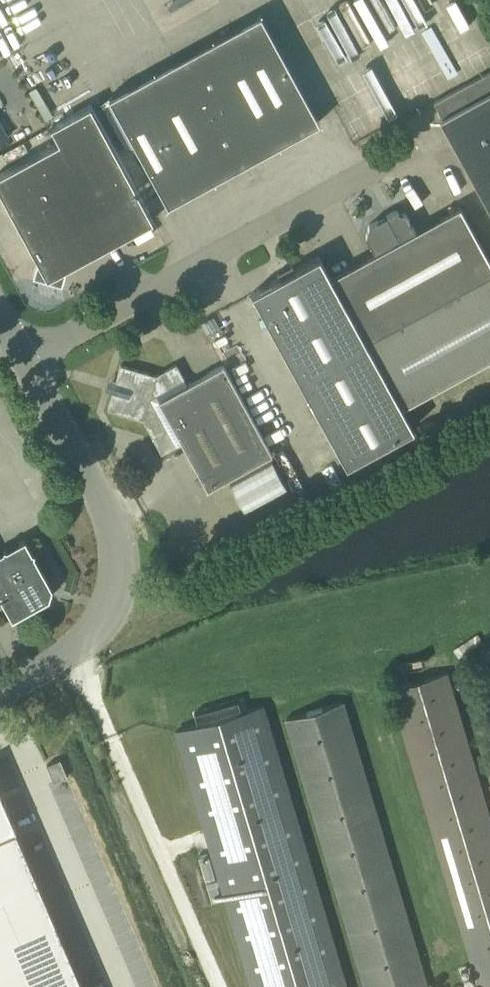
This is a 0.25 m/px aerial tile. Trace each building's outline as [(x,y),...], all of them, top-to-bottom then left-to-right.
[(258,16),(199,48),(228,101),(207,113),(237,166),(316,123),(320,121),(261,13),(257,15),(258,16)] [(228,101),(199,48),(113,95),(113,94),(109,96),(168,204),(172,202),(171,202),(237,166),(207,113),(228,101)] [(452,92),(434,102),(442,117),(440,118),(489,210),(489,71),(452,92)] [(145,204),(91,105),(51,126),(59,141),(0,173),(0,190),(37,259),(33,273),(62,281),(66,267),(153,220),(145,204)] [(52,132),(24,142),(28,152),(56,142),(52,132)] [(331,276),(344,299),(367,341),(391,385),(402,406),(489,358),(489,260),(460,205),(416,229),(406,213),(395,210),(386,215),(388,217),(380,222),(378,219),(369,224),(366,235),(375,252),(331,276)] [(253,292),(277,336),(344,299),(331,276),(320,255),(253,292)] [(367,341),(344,299),(277,336),(300,378),(367,341)] [(300,378),(324,422),(391,385),(367,341),(300,378)] [(182,442),(208,488),(273,453),(224,364),(187,384),(176,363),(156,374),(121,364),(116,382),(119,383),(116,392),(113,391),(108,408),(143,419),(162,453),(182,442)] [(414,427),(402,406),(391,385),(324,422),(347,464),(414,427)] [(17,615),(49,597),(49,596),(51,596),(53,595),(54,590),(53,588),(52,588),(52,586),(45,573),(46,570),(43,570),(34,554),(35,551),(32,551),(25,538),(0,552),(0,600),(2,599),(12,618),(17,615)] [(447,672),(391,688),(479,986),(489,986),(489,818),(447,672)] [(345,701),(285,719),(364,986),(429,986),(345,701)] [(260,707),(173,733),(248,986),(342,986),(260,707)] [(60,758),(47,764),(54,781),(67,775),(60,758)] [(0,791),(0,986),(84,986),(0,791)]
